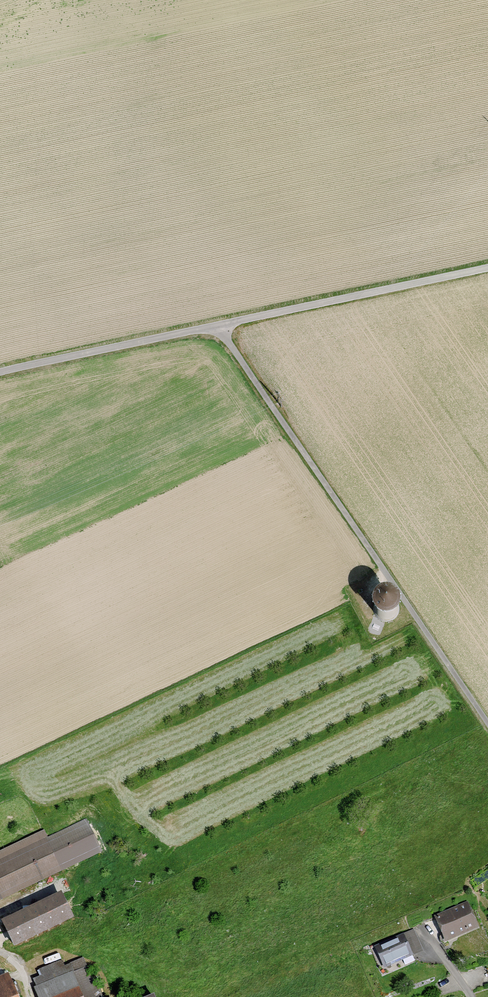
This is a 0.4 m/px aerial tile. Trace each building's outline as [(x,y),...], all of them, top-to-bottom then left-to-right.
[(386,598),(387,615),(400,615),(399,598),(386,598)] [(100,850),(85,819),(48,837),(45,830),(0,851),(0,896),(100,850)] [(61,894),(1,923),(14,950),(75,921),(61,894)] [(466,904),(432,917),(441,941),(475,927),(466,904)] [(411,930),(371,947),(379,966),(419,950),(411,930)] [(29,980),(35,996),(96,996),(97,996),(82,957),(64,963),(62,959),(36,969),(39,976),(29,980)] [(5,975),(0,977),(0,996),(15,996),(5,975)]
